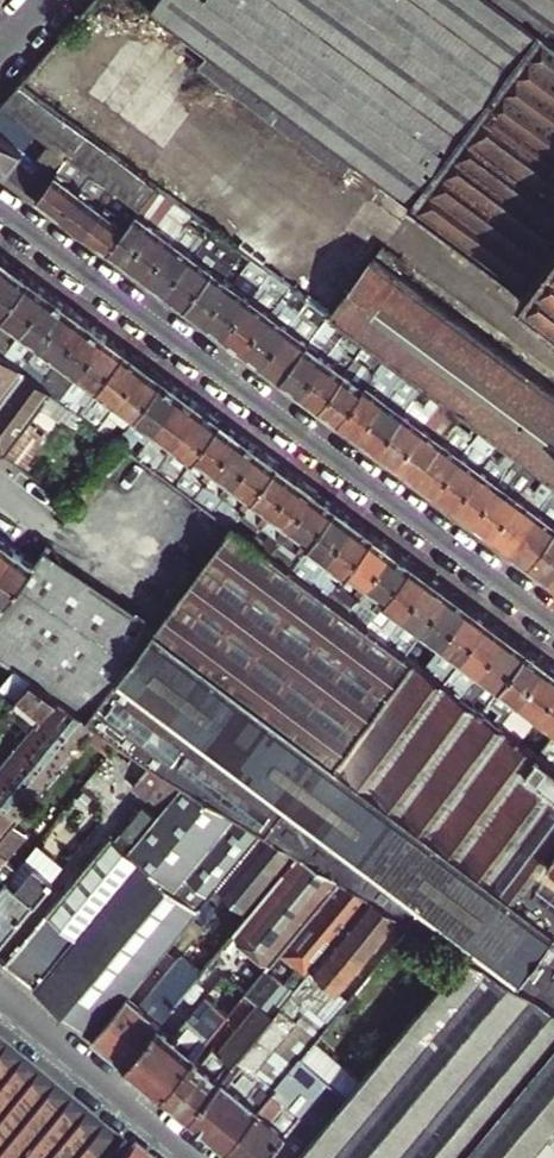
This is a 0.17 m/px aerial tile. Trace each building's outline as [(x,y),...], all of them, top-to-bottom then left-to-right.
[(155,5),(212,48),(200,65),(344,175),(357,159),(553,309),(553,0),(158,0),(155,5)] [(71,151),(95,169),(118,187),(141,204),(156,183),(22,82),(20,81),(0,105),(0,164),(38,193),(57,169),(31,151),(45,133),(71,151)] [(95,169),(71,151),(57,169),(38,193),(62,210),(95,169)] [(86,228),(118,187),(95,169),(62,210),(86,228)] [(141,204),(109,246),(129,260),(176,197),(156,183),(141,204)] [(86,228),(109,246),(141,204),(118,187),(86,228)] [(129,260),(149,275),(195,212),(176,197),(129,260)] [(149,275),(168,289),(196,251),(190,246),(202,229),(209,234),(215,226),(195,212),(149,275)] [(233,240),(215,226),(209,234),(227,248),(233,240)] [(253,254),(233,240),(227,248),(222,255),(215,265),(186,303),(206,317),(234,279),(224,271),(236,255),(247,262),(253,254)] [(204,241),(196,251),(215,265),(222,255),(204,241)] [(370,250),(326,309),(329,312),(336,317),(355,331),(367,340),(375,346),(399,364),(405,369),(410,373),(424,383),(438,393),(443,397),(448,401),(463,412),(481,426),(500,440),(519,454),(538,468),(553,480),(553,390),(370,250)] [(186,303),(215,265),(196,251),(168,289),(186,303)] [(15,263),(0,252),(0,283),(15,263)] [(272,269),(253,254),(247,262),(266,277),(272,269)] [(15,263),(0,283),(0,319),(32,276),(15,263)] [(241,269),(234,279),(253,294),(261,284),(241,269)] [(291,283),(272,269),(266,277),(285,291),(291,283)] [(52,291),(32,276),(0,319),(0,344),(2,341),(0,340),(10,327),(19,334),(52,291)] [(261,284),(253,294),(273,308),(285,291),(266,277),(261,284)] [(206,317),(225,332),(253,294),(234,279),(206,317)] [(310,298),(291,283),(285,291),(304,305),(310,298)] [(71,305),(52,291),(19,334),(7,351),(5,354),(10,358),(16,350),(23,355),(36,338),(42,343),(71,305)] [(253,294),(225,332),(245,346),(273,308),(253,294)] [(304,305),(291,322),(263,360),(282,374),(329,312),(326,309),(310,298),(304,305)] [(62,357),(90,319),(71,305),(42,343),(24,368),(43,382),(48,375),(41,370),(55,352),(62,357)] [(291,322),(273,308),(245,346),(263,360),(291,322)] [(329,312),(282,374),(301,388),(328,353),(339,338),(327,329),(336,317),(329,312)] [(110,334),(90,319),(62,357),(48,375),(43,382),(53,389),(62,397),(81,372),(110,334)] [(301,388),(321,403),(347,367),(352,360),(367,340),(355,331),(335,359),(328,353),(301,388)] [(110,334),(81,372),(100,386),(129,348),(110,334)] [(10,358),(24,368),(42,343),(36,338),(23,355),(16,350),(10,358)] [(367,340),(352,360),(360,366),(375,346),(367,340)] [(113,395),(119,400),(148,362),(129,348),(100,386),(91,397),(104,407),(113,395)] [(5,354),(0,350),(0,446),(7,451),(53,389),(43,382),(24,368),(10,358),(5,354)] [(360,366),(352,360),(347,367),(355,372),(360,366)] [(118,401),(135,415),(165,376),(148,362),(119,400),(118,401)] [(392,373),(399,377),(405,369),(399,364),(392,373)] [(347,367),(321,403),(341,418),(368,382),(355,372),(347,367)] [(404,381),(410,373),(405,369),(399,377),(404,381)] [(86,404),(91,397),(100,386),(81,372),(62,397),(81,410),(86,404)] [(404,381),(417,391),(424,383),(410,373),(404,381)] [(128,424),(149,440),(186,391),(165,376),(135,415),(128,424)] [(387,392),(359,431),(377,445),(413,398),(417,391),(404,381),(399,377),(387,392)] [(369,379),(368,382),(341,418),(359,431),(387,392),(369,379)] [(186,391),(149,440),(144,446),(138,453),(157,468),(161,462),(155,457),(168,440),(175,445),(205,405),(186,391)] [(438,404),(443,397),(438,393),(433,400),(438,404)] [(441,410),(448,401),(443,397),(438,404),(437,406),(441,410)] [(397,460),(430,415),(432,412),(413,398),(377,445),(397,460)] [(128,424),(135,415),(118,401),(106,418),(111,422),(116,416),(128,425),(128,424)] [(441,410),(456,421),(463,412),(448,401),(441,410)] [(94,421),(100,413),(86,404),(81,410),(94,421)] [(175,445),(169,453),(187,467),(223,419),(205,405),(175,445)] [(481,426),(463,412),(456,421),(474,435),(481,426)] [(94,421),(100,425),(106,418),(100,413),(94,421)] [(445,436),(451,427),(454,423),(447,418),(443,424),(430,415),(397,460),(416,474),(445,436)] [(100,425),(106,429),(111,422),(106,418),(100,425)] [(223,419),(187,467),(206,481),(243,433),(223,419)] [(474,435),(493,449),(500,440),(481,426),(474,435)] [(469,441),(451,427),(445,436),(463,450),(469,441)] [(243,433),(206,481),(224,495),(261,447),(243,433)] [(416,474),(434,488),(463,450),(445,436),(416,474)] [(489,469),(482,464),(453,502),(472,516),(500,478),(519,454),(500,440),(493,449),(500,454),(489,469)] [(138,453),(144,446),(138,441),(132,449),(138,453)] [(261,447),(224,495),(213,509),(233,524),(254,496),(281,462),(261,447)] [(463,450),(434,488),(453,502),(482,464),(463,450)] [(169,464),(164,460),(161,462),(157,468),(163,472),(169,464)] [(254,496),(274,511),(300,476),(281,462),(254,496)] [(519,493),(539,507),(553,487),(553,480),(538,468),(519,493)] [(300,476),(274,511),(264,525),(283,539),(319,491),(300,476)] [(472,516),(491,530),(519,493),(500,478),(472,516)] [(201,500),(213,509),(224,495),(206,481),(200,489),(205,494),(201,500)] [(195,496),(200,489),(193,485),(188,491),(195,496)] [(539,507),(553,518),(553,487),(539,507)] [(195,496),(201,500),(205,494),(200,489),(195,496)] [(319,491),(283,539),(301,553),(309,543),(338,504),(319,491)] [(519,493),(491,530),(510,544),(539,507),(519,493)] [(338,504),(309,543),(328,558),(357,519),(338,504)] [(539,507),(510,544),(530,560),(553,529),(553,518),(539,507)] [(347,572),(350,568),(376,533),(357,519),(328,558),(347,572)] [(482,710),(468,700),(463,696),(457,692),(444,682),(425,668),(406,653),(387,639),(368,625),(348,610),(330,596),(310,581),(291,567),(279,559),(272,553),(259,544),(253,539),(233,524),(202,564),(167,538),(139,576),(174,602),(152,631),(45,549),(35,562),(0,609),(0,657),(31,680),(57,698),(94,724),(121,741),(262,830),(299,851),(342,876),(372,894),(403,912),(466,949),(532,990),(553,1004),(553,764),(553,763),(526,743),(520,739),(501,724),(482,710)] [(550,574),(553,568),(553,529),(530,560),(550,574)] [(350,568),(369,582),(395,547),(376,533),(350,568)] [(257,534),(253,539),(259,544),(264,538),(257,534)] [(16,548),(0,536),(0,569),(16,548)] [(348,610),(368,625),(415,562),(395,547),(369,582),(348,610)] [(16,548),(0,569),(0,609),(35,562),(16,548)] [(284,553),(276,548),(272,553),(279,559),(284,553)] [(415,562),(368,625),(387,639),(393,631),(384,624),(396,609),(404,615),(434,577),(415,562)] [(335,588),(330,596),(348,610),(369,582),(350,568),(347,572),(335,588)] [(330,596),(335,588),(316,573),(310,581),(330,596)] [(424,630),(454,591),(434,577),(404,615),(424,630)] [(431,660),(443,644),(473,605),(454,591),(424,630),(412,645),(406,653),(425,668),(431,660)] [(473,605),(443,644),(462,658),(492,619),(473,605)] [(492,619),(462,658),(480,672),(510,633),(492,619)] [(412,645),(393,631),(387,639),(406,653),(412,645)] [(492,697),(500,687),(530,647),(510,633),(480,672),(473,682),(492,697)] [(431,660),(450,674),(462,658),(443,644),(431,660)] [(518,701),(548,662),(530,647),(500,687),(518,701)] [(450,674),(431,660),(425,668),(444,682),(450,674)] [(553,693),(553,666),(548,662),(518,701),(537,715),(553,693)] [(57,698),(31,680),(18,695),(44,713),(57,698)] [(461,687),(457,692),(463,696),(466,691),(461,687)] [(472,695),(466,691),(463,696),(468,700),(472,695)] [(537,715),(553,728),(553,693),(537,715)] [(0,767),(0,839),(12,824),(94,724),(57,698),(44,713),(0,767)] [(506,718),(487,703),(482,710),(501,724),(506,718)] [(506,718),(501,724),(520,739),(524,733),(525,732),(506,718)] [(520,739),(526,743),(530,738),(524,733),(520,739)] [(262,830),(121,741),(113,751),(143,774),(134,784),(150,798),(153,794),(167,807),(131,849),(113,833),(7,962),(94,1034),(130,991),(145,972),(217,885),(262,830)] [(12,824),(0,839),(0,868),(17,846),(12,842),(21,832),(12,824)] [(262,830),(217,885),(250,911),(299,851),(262,830)] [(250,911),(235,930),(272,960),(342,876),(299,851),(250,911)] [(53,880),(36,866),(18,888),(7,879),(0,887),(0,945),(53,880)] [(272,960),(247,990),(258,999),(275,1013),(372,894),(342,876),(272,960)] [(299,1057),(357,987),(348,979),(403,912),(372,894),(275,1013),(191,1114),(227,1144),(299,1057)] [(295,1157),(393,1157),(532,990),(466,949),(347,1095),(295,1157)] [(94,1034),(126,1061),(160,1020),(202,969),(183,953),(143,1002),(130,991),(94,1034)] [(202,998),(174,1032),(141,1073),(163,1091),(194,1054),(241,997),(228,986),(217,1001),(213,998),(208,1003),(202,998)] [(532,990),(393,1157),(459,1157),(553,1042),(553,1004),(532,990)] [(163,1091),(191,1114),(275,1013),(258,999),(219,1047),(214,1043),(200,1060),(194,1054),(163,1091)] [(126,1061),(141,1073),(174,1032),(160,1020),(126,1061)] [(459,1157),(553,1157),(553,1042),(459,1157)] [(0,1048),(0,1157),(133,1157),(0,1048)] [(299,1057),(227,1144),(244,1157),(295,1157),(347,1095),(299,1057)]
